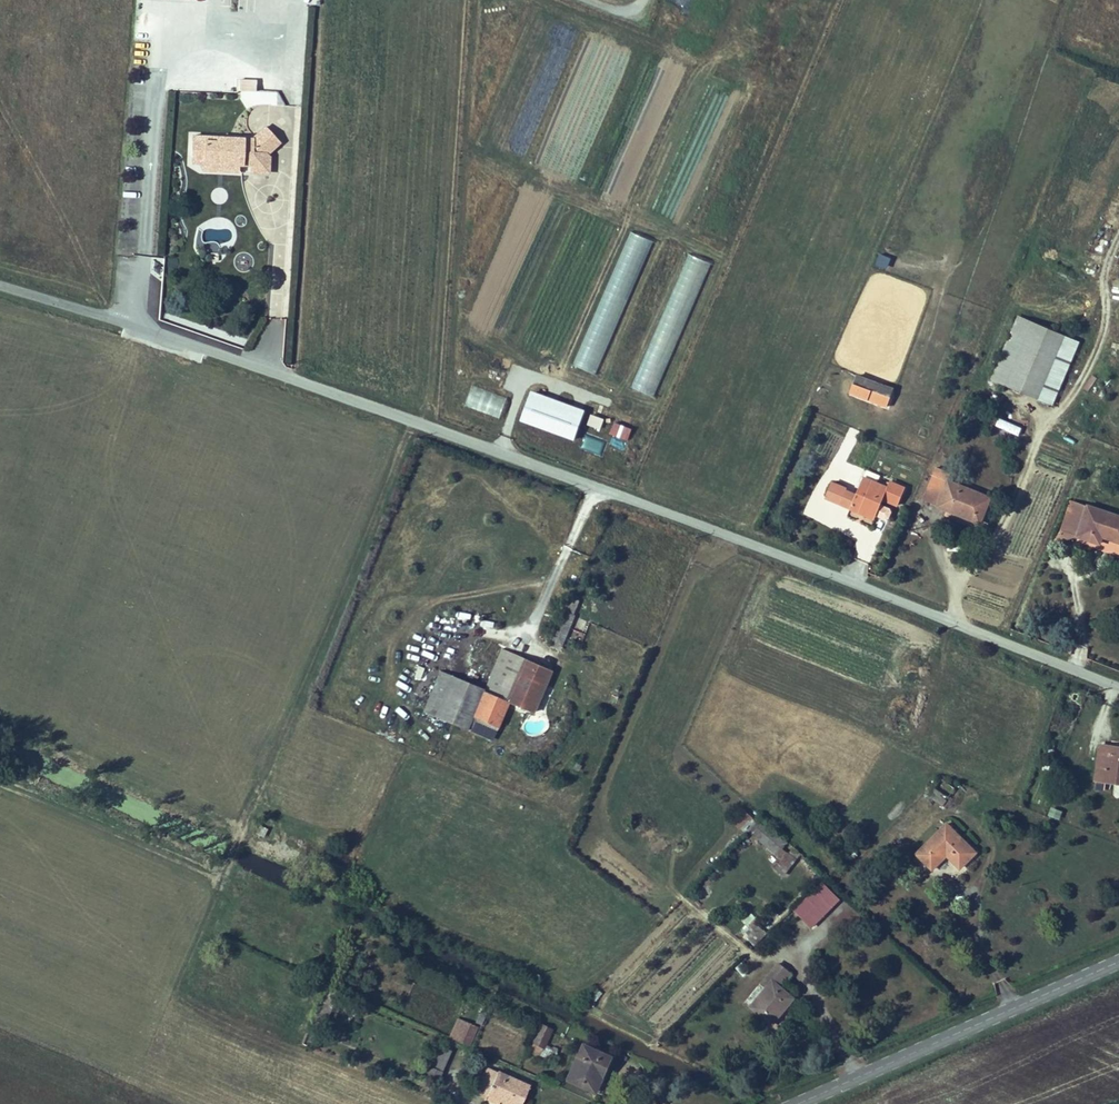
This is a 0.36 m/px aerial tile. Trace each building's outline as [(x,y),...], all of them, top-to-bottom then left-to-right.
[(257,80),(241,80),(240,91),(257,91),(257,80)] [(251,138),(192,134),(190,160),(202,161),(201,168),(236,170),(237,163),(249,164),(249,170),(267,171),(268,155),(265,152),(278,141),(264,126),(251,138)] [(1062,336),(1015,316),(990,379),(1036,398),(1062,336)] [(857,375),(853,386),(849,395),(888,410),(891,401),(895,390),(857,375)] [(586,425),(600,430),(604,419),(591,414),(586,425)] [(998,418),(995,427),(1019,436),(1022,426),(998,418)] [(579,449),(599,457),(606,443),(586,434),(579,449)] [(919,469),(908,496),(946,510),(962,516),(969,496),(931,482),(934,475),(919,469)] [(810,490),(835,500),(859,508),(866,493),(883,500),(887,488),(869,481),(847,473),(840,489),(815,478),(810,490)] [(872,476),(869,481),(887,488),(889,483),(872,476)] [(859,508),(835,500),(810,490),(808,494),(857,513),(859,508)] [(946,510),(908,496),(906,502),(960,522),(962,516),(946,510)] [(1063,531),(1080,537),(1091,507),(1074,501),(1063,531)] [(1091,507),(1080,537),(1102,545),(1105,537),(1118,542),(1118,517),(1091,507)] [(569,605),(550,648),(561,653),(581,610),(569,605)] [(504,649),(484,690),(505,699),(534,712),(553,670),(504,649)] [(420,710),(465,730),(474,712),(462,707),(471,685),(472,685),(437,670),(420,710)] [(484,690),(472,685),(471,685),(462,707),(474,712),(484,690)] [(484,690),(474,712),(496,720),(505,699),(484,690)] [(474,712),(465,730),(463,733),(485,743),(496,720),(474,712)] [(1086,778),(1116,783),(1118,760),(1118,745),(1091,742),(1086,778)] [(1116,783),(1086,778),(1085,786),(1115,790),(1116,783)] [(940,785),(931,793),(944,804),(952,795),(940,785)] [(1059,820),(1062,811),(1050,806),(1047,816),(1059,820)] [(731,819),(748,835),(759,824),(742,808),(731,819)] [(796,857),(783,850),(789,839),(759,824),(749,842),(793,864),(796,857)] [(934,826),(904,857),(920,872),(934,856),(947,869),(962,854),(934,826)] [(822,881),(793,911),(812,930),(841,900),(822,881)] [(751,911),(741,918),(746,926),(756,919),(751,911)] [(755,946),(767,933),(755,922),(743,935),(755,946)] [(746,984),(731,1001),(752,1020),(775,995),(758,980),(767,970),(757,959),(741,980),(746,984)] [(471,1046),(477,1025),(455,1019),(449,1040),(471,1046)] [(537,1023),(528,1053),(547,1059),(551,1048),(546,1047),(552,1028),(537,1023)] [(569,1041),(553,1073),(579,1085),(594,1053),(569,1041)] [(443,1072),(449,1050),(436,1046),(429,1068),(443,1072)] [(469,1059),(458,1082),(500,1100),(510,1077),(497,1072),(469,1059)] [(424,1076),(437,1078),(439,1069),(425,1068),(424,1076)]
